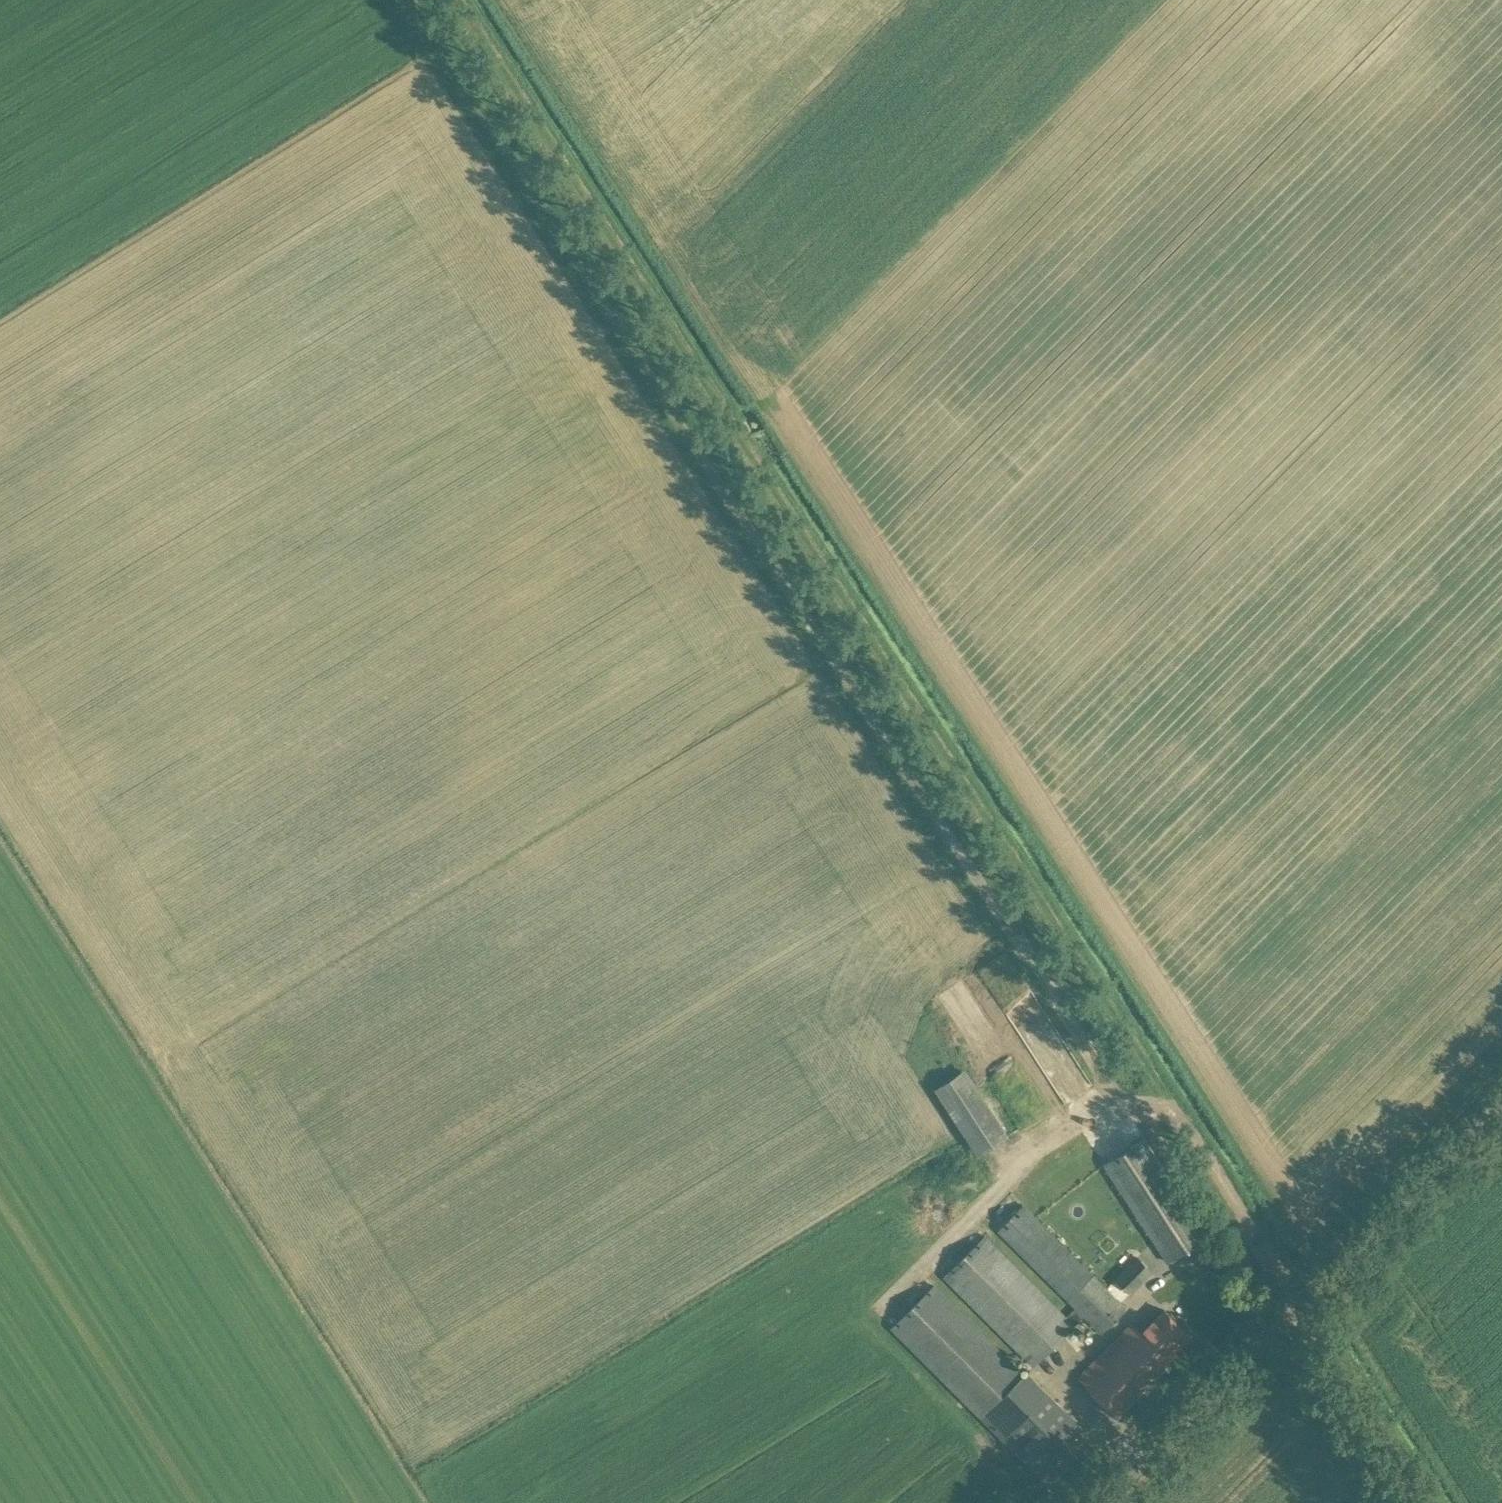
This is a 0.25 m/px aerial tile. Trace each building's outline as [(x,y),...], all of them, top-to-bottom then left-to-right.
[(928,1086),(972,1155),(1005,1135),(961,1065),(928,1086)] [(1208,1235),(1197,1218),(1144,1137),(1104,1163),(1168,1261),(1208,1235)] [(1101,1333),(1126,1307),(1022,1204),(997,1229),(1075,1307),(1066,1317),(984,1236),(943,1276),(1033,1365),(1084,1315),(1101,1333)] [(1116,1277),(1115,1278),(1131,1295),(1153,1272),(1152,1271),(1137,1256),(1116,1277)] [(1028,1370),(1024,1374),(934,1285),(892,1326),(981,1417),(1048,1483),(1073,1457),(1062,1447),(1083,1426),(1028,1370)] [(1190,1334),(1176,1320),(1165,1309),(1142,1333),(1131,1323),(1079,1376),(1118,1416),(1168,1366),(1164,1361),(1190,1334)]
